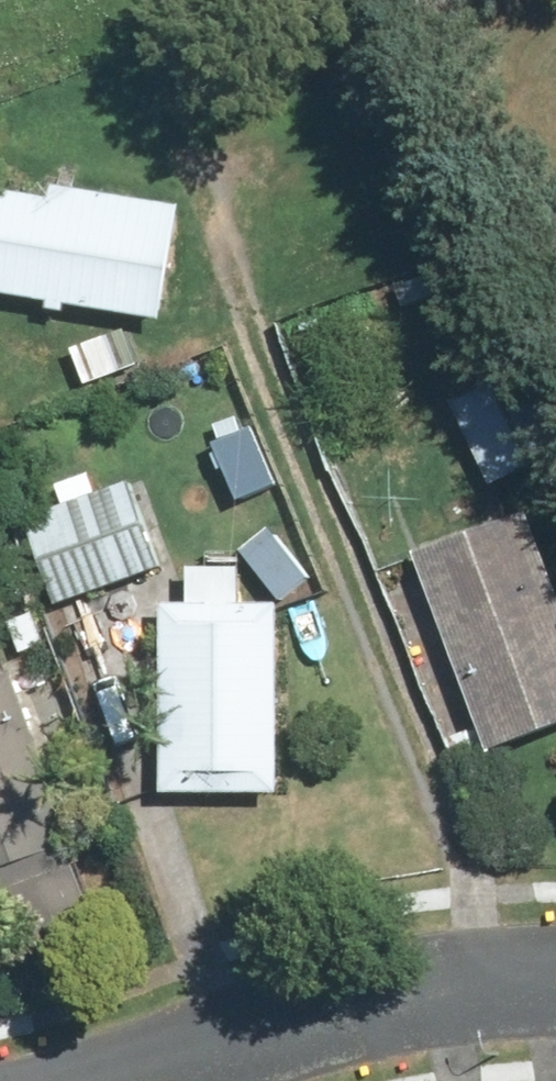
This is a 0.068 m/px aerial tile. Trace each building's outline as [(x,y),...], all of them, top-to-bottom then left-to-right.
[(61,302),(59,311),(79,315),(81,305),(181,321),(200,207),(65,185),(63,201),(0,191),(0,292),(61,302)] [(451,270),(404,292),(412,309),(459,287),(451,270)] [(137,331),(81,351),(94,386),(150,366),(137,331)] [(459,405),(501,488),(555,460),(555,388),(543,363),(459,405)] [(141,475),(34,517),(69,608),(177,566),(141,475)] [(428,555),(501,754),(555,734),(555,553),(541,513),(428,555)] [(298,604),(171,607),(175,797),(302,795),(298,604)] [(23,883),(45,942),(111,916),(89,858),(95,856),(24,673),(20,675),(6,638),(0,640),(0,892),(23,883)] [(63,672),(36,683),(49,715),(76,705),(63,672)]
